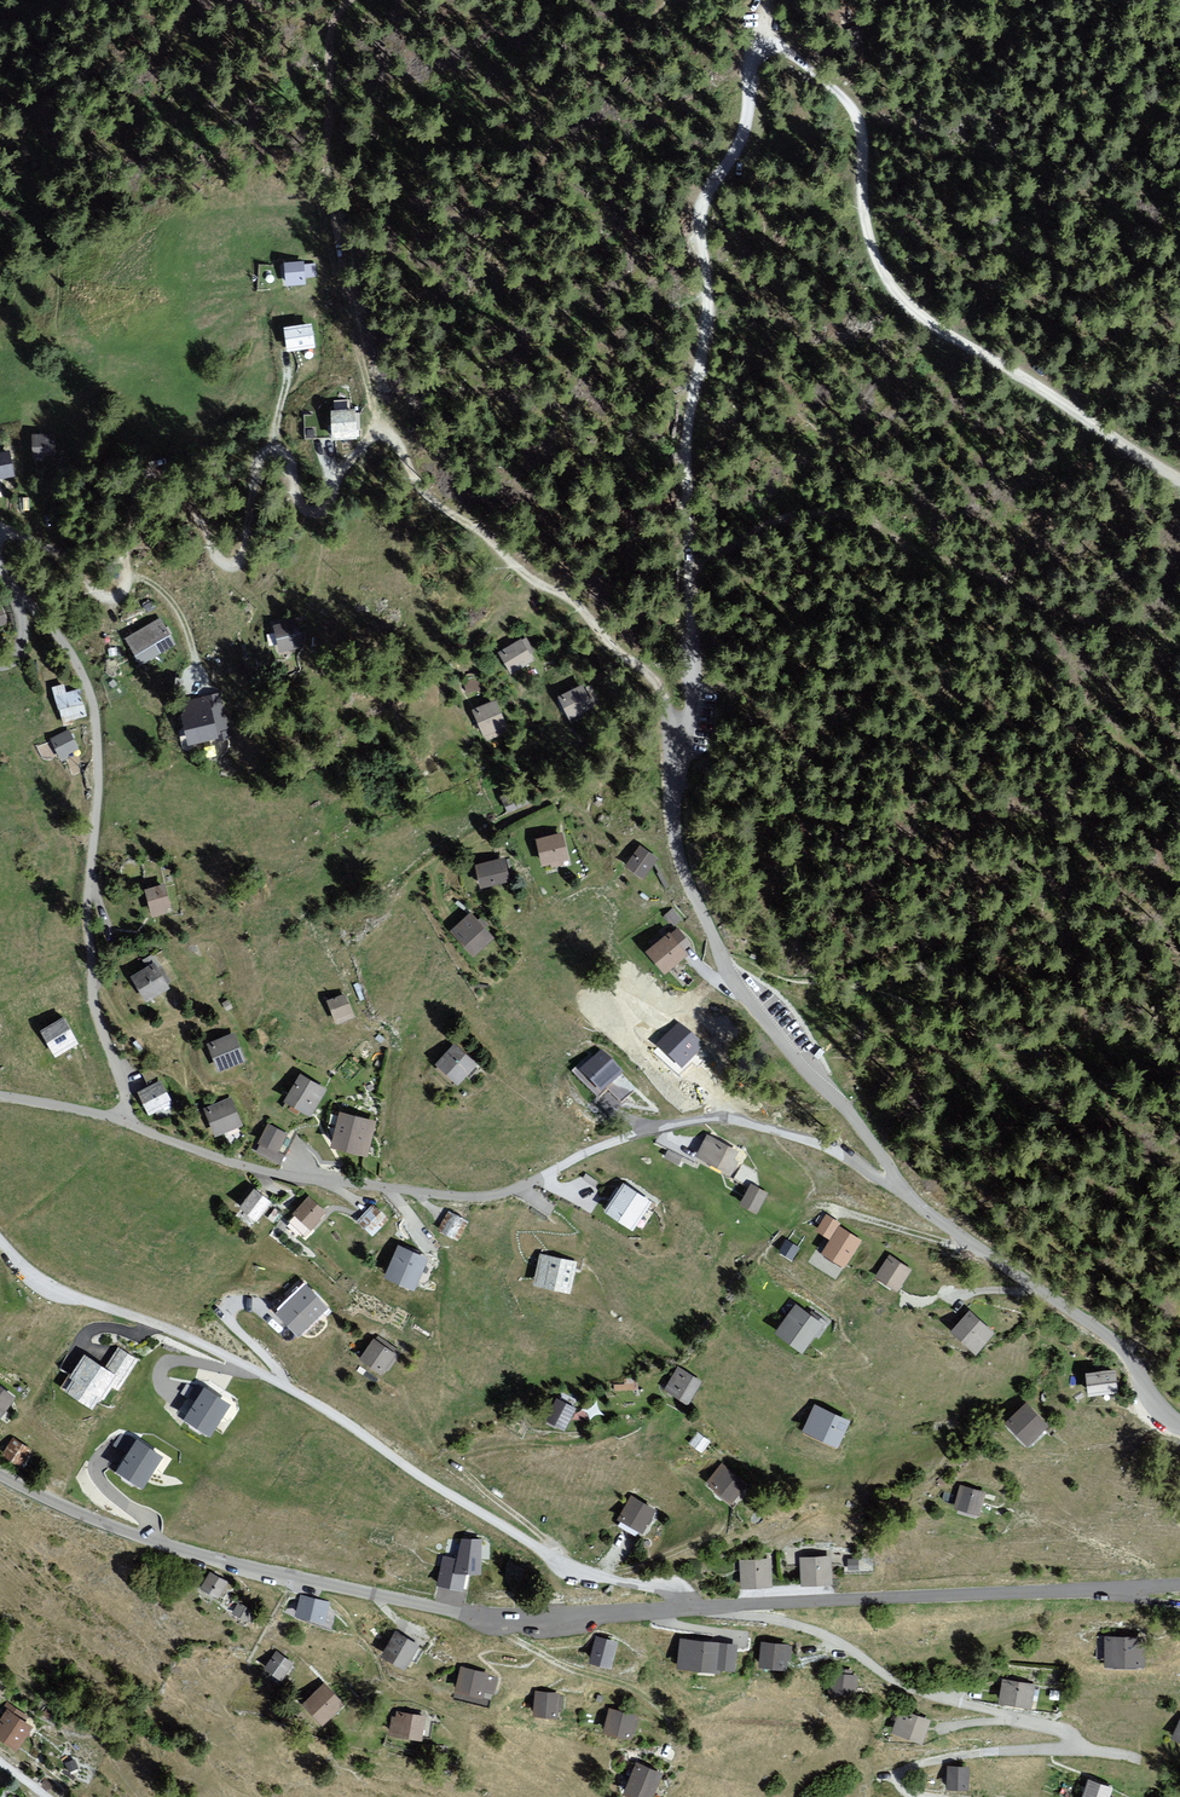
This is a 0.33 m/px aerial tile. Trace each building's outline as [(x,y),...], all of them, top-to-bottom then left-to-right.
[(856,24),(846,30),(854,44),(864,37),(856,24)] [(304,262),(283,263),(284,286),(305,285),(304,262)] [(284,327),(287,352),(315,348),(311,323),(284,327)] [(352,409),(330,409),(331,439),(353,438),(352,409)] [(54,433),(31,433),(31,455),(54,455),(54,433)] [(0,471),(0,492),(9,490),(5,470),(0,471)] [(302,618),(272,626),(280,656),(310,648),(302,618)] [(157,619),(124,639),(141,667),(168,651),(162,642),(169,638),(157,619)] [(525,638),(500,654),(513,674),(534,661),(530,656),(534,653),(525,638)] [(583,683),(557,696),(570,722),(596,709),(583,683)] [(78,689),(66,692),(64,685),(52,688),(54,696),(58,709),(82,702),(78,689)] [(220,692),(179,701),(188,745),(230,736),(220,692)] [(493,698),(469,709),(484,742),(500,735),(498,731),(507,727),(493,698)] [(82,702),(58,709),(62,723),(86,716),(82,702)] [(68,754),(78,748),(68,729),(49,738),(61,761),(70,756),(68,754)] [(563,831),(537,836),(543,866),(552,864),(553,871),(562,869),(570,867),(563,831)] [(657,859),(638,846),(626,864),(645,877),(657,859)] [(510,885),(505,861),(475,866),(479,890),(510,885)] [(165,883),(143,889),(150,916),(172,910),(165,883)] [(671,908),(663,917),(674,928),(682,920),(671,908)] [(494,938),(471,913),(451,932),(474,956),(494,938)] [(677,928),(671,933),(685,949),(691,944),(677,928)] [(648,953),(666,974),(690,954),(685,949),(671,933),(648,953)] [(168,988),(153,963),(132,975),(147,1001),(168,988)] [(346,991),(327,999),(335,1022),(355,1015),(346,991)] [(55,1058),(79,1044),(64,1017),(39,1031),(55,1058)] [(701,1054),(675,1030),(656,1051),(683,1074),(701,1054)] [(236,1033),(208,1044),(219,1073),(248,1062),(236,1033)] [(453,1043),(433,1065),(457,1086),(477,1063),(453,1043)] [(622,1069),(601,1046),(579,1066),(600,1089),(622,1069)] [(286,1103),(311,1116),(326,1089),(300,1076),(286,1103)] [(162,1080),(136,1092),(147,1117),(173,1105),(162,1080)] [(232,1097),(203,1107),(213,1137),(243,1127),(232,1097)] [(377,1120),(339,1112),(331,1148),(369,1156),(377,1120)] [(256,1151),(280,1163),(294,1136),(269,1124),(256,1151)] [(744,1150),(707,1132),(695,1156),(732,1174),(744,1150)] [(655,1201),(623,1182),(604,1213),(636,1233),(655,1201)] [(768,1194),(750,1185),(740,1205),(759,1214),(768,1194)] [(273,1201),(255,1187),(241,1205),(259,1219),(273,1201)] [(293,1215),(310,1230),(325,1212),(307,1197),(293,1215)] [(372,1204),(357,1221),(373,1236),(388,1219),(372,1204)] [(447,1211),(437,1229),(460,1241),(469,1223),(447,1211)] [(843,1265),(859,1240),(821,1216),(814,1227),(827,1236),(818,1249),(843,1265)] [(801,1249),(786,1240),(778,1253),(792,1262),(801,1249)] [(429,1257),(398,1244),(384,1278),(415,1291),(429,1257)] [(578,1261),(540,1254),(534,1284),(572,1292),(578,1261)] [(889,1255),(875,1277),(898,1292),(912,1270),(889,1255)] [(328,1307),(306,1284),(278,1311),(301,1334),(328,1307)] [(796,1304),(774,1333),(802,1354),(824,1324),(796,1304)] [(969,1309),(951,1330),(978,1353),(996,1332),(969,1309)] [(373,1338),(359,1360),(385,1376),(399,1354),(373,1338)] [(118,1389),(137,1358),(117,1346),(105,1365),(85,1353),(71,1375),(76,1378),(68,1391),(95,1407),(102,1396),(105,1398),(113,1386),(118,1389)] [(701,1382),(675,1368),(664,1390),(689,1403),(701,1382)] [(1116,1370),(1086,1373),(1088,1396),(1118,1393),(1116,1370)] [(185,1415),(213,1433),(231,1402),(203,1385),(185,1415)] [(0,1387),(0,1416),(14,1398),(0,1387)] [(578,1409),(555,1398),(545,1418),(567,1429),(578,1409)] [(851,1420),(815,1405),(804,1432),(840,1447),(851,1420)] [(1023,1405),(1004,1425),(1028,1448),(1047,1428),(1023,1405)] [(711,1441),(696,1431),(687,1444),(702,1454),(711,1441)] [(11,1437),(0,1454),(22,1468),(33,1451),(11,1437)] [(118,1469),(145,1486),(165,1455),(137,1438),(118,1469)] [(720,1462),(704,1485),(732,1505),(748,1482),(720,1462)] [(986,1493),(960,1487),(955,1510),(981,1515),(986,1493)] [(656,1508),(630,1495),(618,1520),(644,1533),(656,1508)] [(456,1533),(454,1554),(445,1551),(438,1578),(461,1583),(466,1566),(480,1567),(482,1534),(456,1533)] [(828,1554),(798,1558),(801,1586),(831,1582),(828,1554)] [(769,1558),(739,1561),(741,1588),(772,1585),(769,1558)] [(200,1588),(221,1598),(229,1581),(208,1571),(200,1588)] [(330,1601),(301,1594),(295,1618),(324,1625),(330,1601)] [(253,1610),(237,1602),(232,1614),(248,1622),(253,1610)] [(405,1669),(418,1644),(394,1632),(381,1656),(405,1669)] [(620,1640),(594,1633),(587,1663),(613,1669),(620,1640)] [(1104,1637),(1105,1667),(1144,1666),(1143,1636),(1104,1637)] [(735,1671),(738,1645),(680,1638),(677,1668),(721,1674),(721,1670),(735,1671)] [(758,1668),(787,1670),(790,1644),(760,1642),(758,1668)] [(275,1653),(264,1670),(281,1681),(292,1664),(275,1653)] [(488,1673),(460,1667),(455,1692),(484,1698),(488,1673)] [(857,1696),(859,1674),(832,1672),(830,1694),(857,1696)] [(1003,1679),(998,1703),(1031,1709),(1035,1685),(1003,1679)] [(303,1706),(323,1726),(344,1704),(324,1684),(303,1706)] [(535,1692),(533,1716),(558,1718),(561,1695),(535,1692)] [(17,1750),(33,1727),(7,1708),(0,1718),(0,1738),(17,1750)] [(637,1713),(611,1709),(607,1732),(634,1736),(637,1713)] [(390,1716),(387,1738),(423,1742),(426,1714),(395,1711),(395,1716),(390,1716)] [(893,1734),(923,1743),(930,1720),(900,1711),(893,1734)] [(1171,1738),(1179,1742),(1179,1718),(1171,1738)] [(74,1759),(64,1763),(69,1776),(79,1772),(74,1759)] [(623,1795),(629,1796),(655,1796),(663,1773),(635,1763),(623,1795)] [(947,1767),(947,1789),(968,1789),(968,1767),(947,1767)] [(1112,1786),(1089,1780),(1084,1796),(1109,1796),(1112,1786)]
